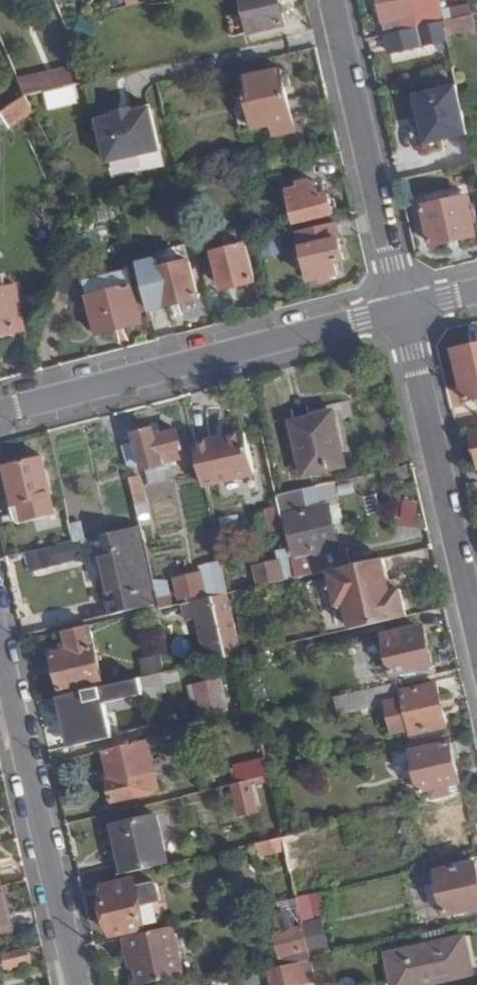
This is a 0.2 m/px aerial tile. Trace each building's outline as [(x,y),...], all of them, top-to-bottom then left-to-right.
[(82,0),(65,0),(65,12),(83,11),(82,0)] [(279,0),(244,0),(251,31),(285,23),(279,0)] [(383,28),(385,29),(386,32),(443,20),(440,9),(431,11),(428,0),(377,0),(383,28)] [(443,20),(472,13),(476,12),(476,0),(445,0),(447,7),(440,9),(443,20)] [(443,20),(446,32),(475,26),(472,13),(443,20)] [(443,20),(386,32),(389,45),(446,32),(443,20)] [(65,86),(90,80),(85,68),(40,78),(45,90),(65,86)] [(295,129),(281,68),(245,77),(257,127),(275,124),(278,133),(295,129)] [(34,93),(45,90),(40,78),(30,81),(34,93)] [(470,132),(458,84),(416,94),(428,143),(470,132)] [(5,121),(8,125),(33,108),(28,100),(26,95),(0,112),(0,114),(5,121)] [(147,105),(95,118),(96,121),(148,108),(147,105)] [(148,108),(96,121),(106,163),(158,150),(148,108)] [(334,212),(330,193),(321,195),(318,183),(313,183),(311,179),(298,183),(298,187),(289,189),(297,221),(334,212)] [(475,234),(466,195),(423,204),(432,243),(475,234)] [(344,257),(335,220),(297,229),(302,247),(296,249),(300,267),(307,265),(310,278),(320,276),(322,282),(334,278),(333,274),(338,273),(335,260),(344,257)] [(253,279),(244,243),(215,250),(224,287),(253,279)] [(141,275),(149,309),(199,296),(190,260),(159,267),(160,270),(141,275)] [(4,275),(0,276),(0,333),(16,329),(12,317),(21,314),(14,287),(7,288),(4,275)] [(141,320),(131,284),(89,295),(99,331),(141,320)] [(454,350),(465,399),(476,396),(476,345),(454,350)] [(333,414),(292,423),(305,476),(344,468),(333,414)] [(134,435),(136,444),(143,466),(144,468),(183,457),(176,431),(153,437),(152,431),(134,435)] [(244,432),(191,443),(201,486),(253,474),(244,432)] [(136,444),(123,447),(128,470),(143,466),(136,444)] [(42,457),(6,466),(20,524),(55,516),(42,457)] [(145,487),(170,482),(167,467),(142,471),(145,487)] [(136,505),(144,503),(138,477),(130,479),(136,505)] [(336,482),(305,490),(310,510),(332,506),(341,504),(336,482)] [(305,490),(277,495),(282,516),(288,515),(296,555),(316,550),(317,553),(293,559),(297,578),(345,566),(351,565),(346,548),(339,550),(336,546),(340,544),(332,506),(310,510),(305,490)] [(176,493),(150,494),(151,532),(177,532),(176,493)] [(414,527),(415,502),(398,501),(397,526),(414,527)] [(136,505),(141,527),(149,525),(144,503),(136,505)] [(69,528),(73,543),(83,540),(84,540),(80,525),(69,528)] [(152,591),(137,528),(101,536),(116,598),(107,601),(111,618),(152,609),(148,592),(152,591)] [(86,551),(83,540),(73,543),(41,550),(45,566),(82,557),(81,552),(86,551)] [(45,566),(41,550),(30,553),(34,569),(45,566)] [(388,581),(383,558),(351,565),(345,566),(353,603),(345,604),(350,629),(406,618),(400,590),(397,591),(390,592),(388,581)] [(254,567),(258,586),(283,580),(279,561),(254,567)] [(200,575),(178,580),(181,598),(204,594),(200,575)] [(168,605),(166,580),(153,581),(154,606),(168,605)] [(388,581),(390,592),(397,591),(395,580),(388,581)] [(227,593),(212,596),(217,621),(232,617),(227,593)] [(209,664),(226,660),(224,649),(238,646),(232,617),(217,621),(212,596),(195,599),(199,620),(205,644),(209,664)] [(195,599),(184,602),(189,623),(199,620),(195,599)] [(411,637),(428,633),(427,626),(409,630),(411,637)] [(55,656),(65,698),(89,693),(97,691),(105,689),(91,628),(66,634),(70,653),(55,656)] [(395,675),(435,666),(428,633),(411,637),(409,630),(386,636),(395,675)] [(346,646),(358,694),(398,685),(395,675),(386,636),(346,646)] [(168,665),(163,666),(165,674),(171,673),(170,670),(201,663),(195,646),(194,640),(164,648),(168,665)] [(205,644),(195,646),(201,663),(201,665),(202,665),(209,664),(205,644)] [(403,684),(437,676),(435,666),(395,675),(398,685),(403,684)] [(159,676),(162,689),(178,685),(176,672),(171,673),(165,674),(159,676)] [(140,681),(143,693),(162,689),(159,676),(140,681)] [(105,689),(97,691),(99,699),(135,692),(136,695),(143,693),(140,681),(105,689)] [(223,681),(192,688),(194,703),(200,701),(204,716),(228,711),(223,681)] [(358,694),(338,699),(341,716),(387,705),(393,735),(413,730),(414,737),(447,729),(438,686),(405,694),(403,684),(398,685),(358,694)] [(89,693),(65,698),(75,747),(113,738),(106,703),(90,706),(89,703),(91,702),(89,693)] [(234,712),(237,722),(249,719),(247,708),(234,712)] [(431,743),(411,747),(420,792),(430,791),(431,797),(451,794),(449,785),(459,783),(454,757),(459,756),(458,744),(433,750),(431,743)] [(143,744),(108,752),(109,758),(115,783),(112,784),(115,802),(136,797),(133,781),(150,777),(143,744)] [(115,783),(109,758),(106,759),(112,784),(115,783)] [(239,786),(252,783),(270,779),(265,761),(236,768),(239,786)] [(239,786),(237,787),(242,816),(259,813),(252,783),(239,786)] [(120,846),(126,875),(170,864),(159,818),(119,828),(123,846),(120,846)] [(279,853),(287,852),(283,839),(275,840),(279,853)] [(275,840),(259,844),(262,857),(279,853),(275,840)] [(438,873),(448,915),(476,908),(476,871),(475,864),(438,873)] [(306,875),(296,877),(300,896),(325,891),(322,875),(307,878),(306,875)] [(135,880),(116,885),(117,890),(103,892),(114,937),(147,929),(146,927),(168,922),(165,910),(169,909),(170,909),(170,908),(169,903),(165,887),(160,888),(160,884),(159,884),(159,883),(158,883),(157,883),(157,882),(156,882),(155,882),(137,886),(135,880)] [(0,889),(0,935),(12,933),(0,889)] [(310,899),(301,901),(303,914),(312,913),(310,899)] [(303,925),(311,960),(328,956),(326,949),(327,948),(321,921),(303,925)] [(448,940),(446,928),(438,931),(441,942),(448,940)] [(119,941),(121,957),(127,955),(133,984),(148,984),(172,979),(162,931),(119,941)] [(438,931),(424,933),(427,945),(389,953),(396,984),(422,984),(425,984),(423,977),(451,970),(452,976),(473,971),(464,937),(448,940),(441,942),(438,931)] [(425,984),(441,984),(474,978),(476,976),(476,960),(471,935),(464,937),(473,971),(452,976),(451,970),(423,977),(425,984)] [(30,962),(26,948),(4,953),(7,966),(30,962)] [(296,963),(268,970),(270,982),(299,974),(296,963)] [(270,982),(271,984),(302,984),(299,974),(270,982)]
